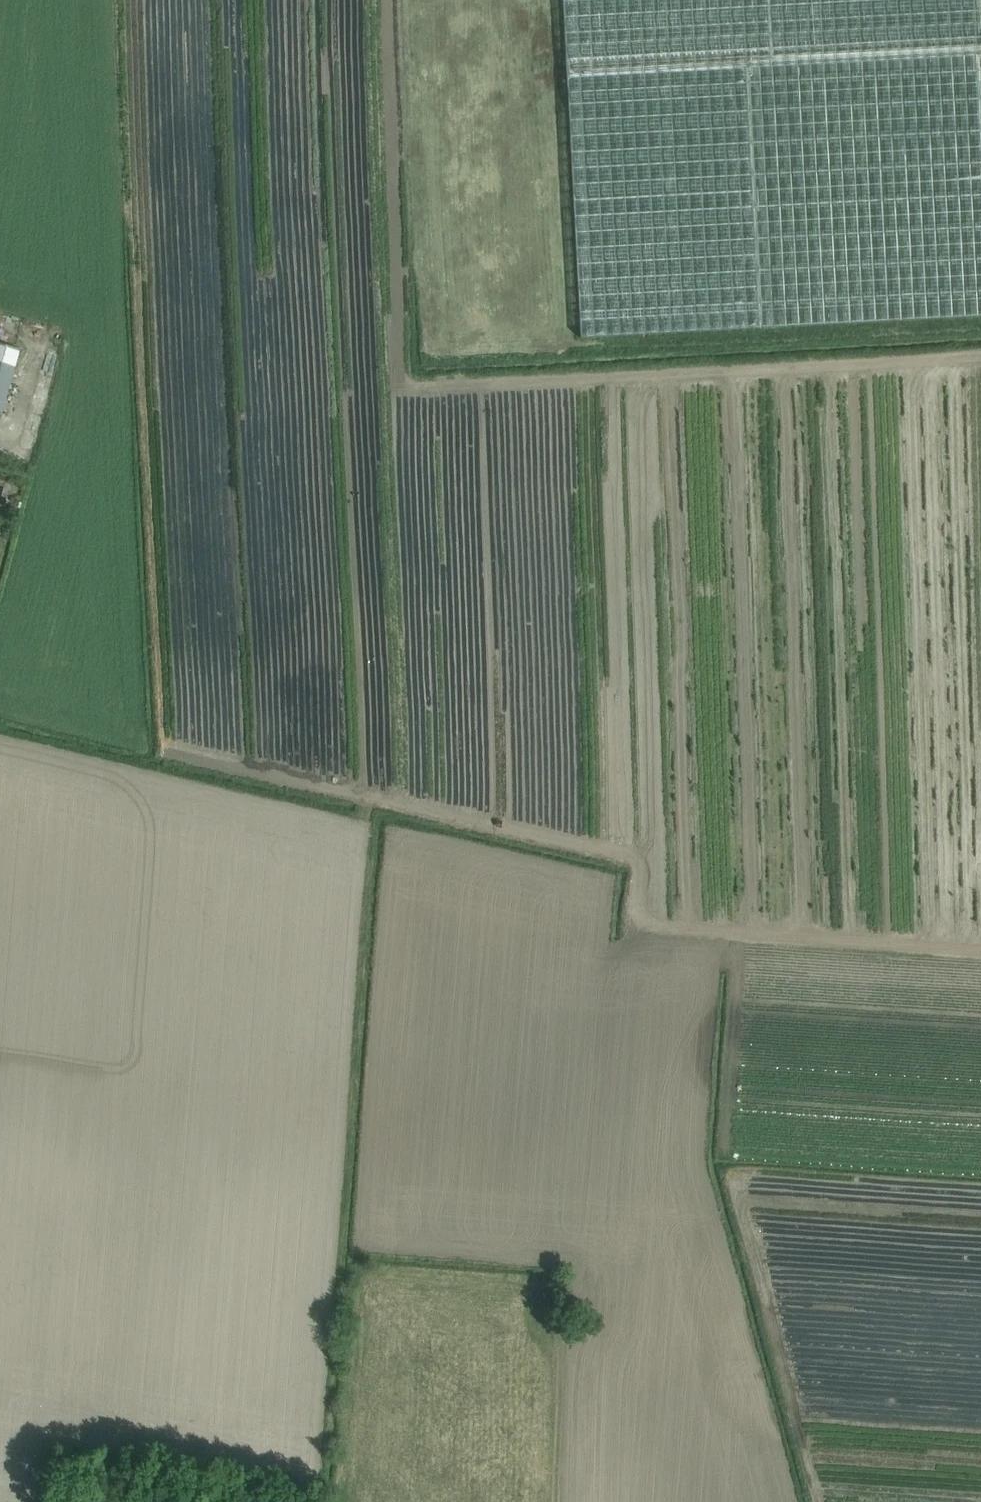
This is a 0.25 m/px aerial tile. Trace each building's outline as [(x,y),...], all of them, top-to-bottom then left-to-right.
[(582,339),(980,318),(980,0),(563,0),(582,339)]
